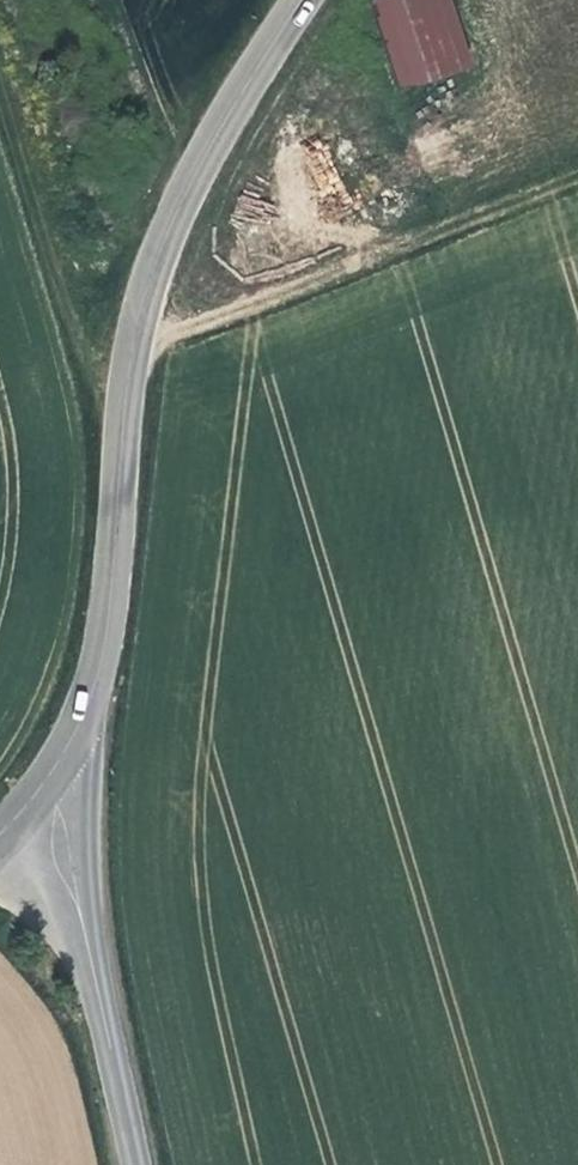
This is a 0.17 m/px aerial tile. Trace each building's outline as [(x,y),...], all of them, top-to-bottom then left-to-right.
[(371,9),(399,0),(368,0),(371,9)] [(371,9),(399,96),(469,71),(445,0),(399,0),(371,9)]
